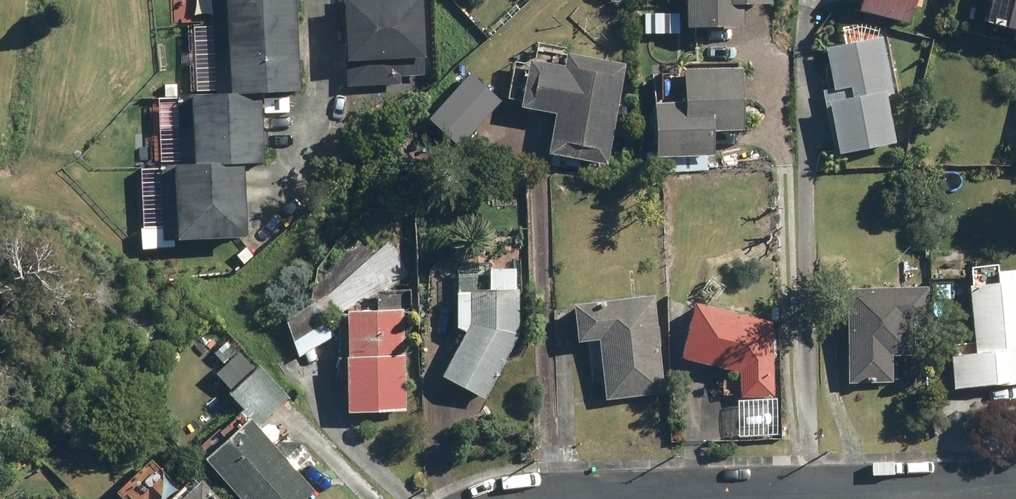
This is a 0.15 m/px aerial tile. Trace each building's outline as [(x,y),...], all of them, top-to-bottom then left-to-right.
[(141,250),(176,249),(175,241),(249,238),(245,164),(265,164),(262,92),(301,91),(297,0),(199,0),(200,24),(214,24),(217,93),(177,94),(180,163),(160,164),(162,226),(140,227),(141,250)] [(346,87),(402,85),(401,58),(425,57),(423,0),(343,0),(346,87)] [(686,28),(746,25),(745,5),(774,4),(774,0),(685,0),(686,28)] [(858,11),(911,23),(915,6),(922,8),(924,0),(861,0),(858,11)] [(985,21),(1015,30),(1015,0),(990,0),(985,21)] [(822,93),(834,155),(896,142),(886,95),(894,93),(883,37),(824,49),(832,90),(822,93)] [(548,155),(609,165),(626,63),(566,53),(563,65),(528,59),(520,108),(555,114),(548,155)] [(744,131),(742,66),(682,68),(683,102),(655,102),(656,159),(713,157),(712,132),(744,131)] [(472,72),(429,120),(459,148),(502,100),(472,72)] [(518,268),(455,269),(457,328),(465,333),(441,379),(486,402),(520,335),(518,268)] [(997,271),(998,283),(967,286),(973,354),(950,356),(953,389),(1015,384),(1015,270),(997,271)] [(844,288),(847,385),(894,383),(893,358),(913,357),(912,324),(930,323),(929,286),(844,288)] [(345,310),(349,415),(408,412),(405,313),(417,313),(416,290),(377,292),(377,309),(345,310)] [(653,294),(572,304),(577,343),(598,340),(605,401),(665,394),(653,294)] [(338,336),(317,301),(286,320),(300,360),(338,336)] [(775,395),(772,322),(694,302),(680,359),(736,373),(737,397),(775,395)] [(203,459),(241,498),(308,498),(316,491),(258,430),(291,399),(257,363),(226,392),(243,410),(237,416),(243,422),(203,459)] [(779,409),(734,411),(735,437),(780,435),(779,409)] [(197,474),(170,498),(220,498),(197,474)]
